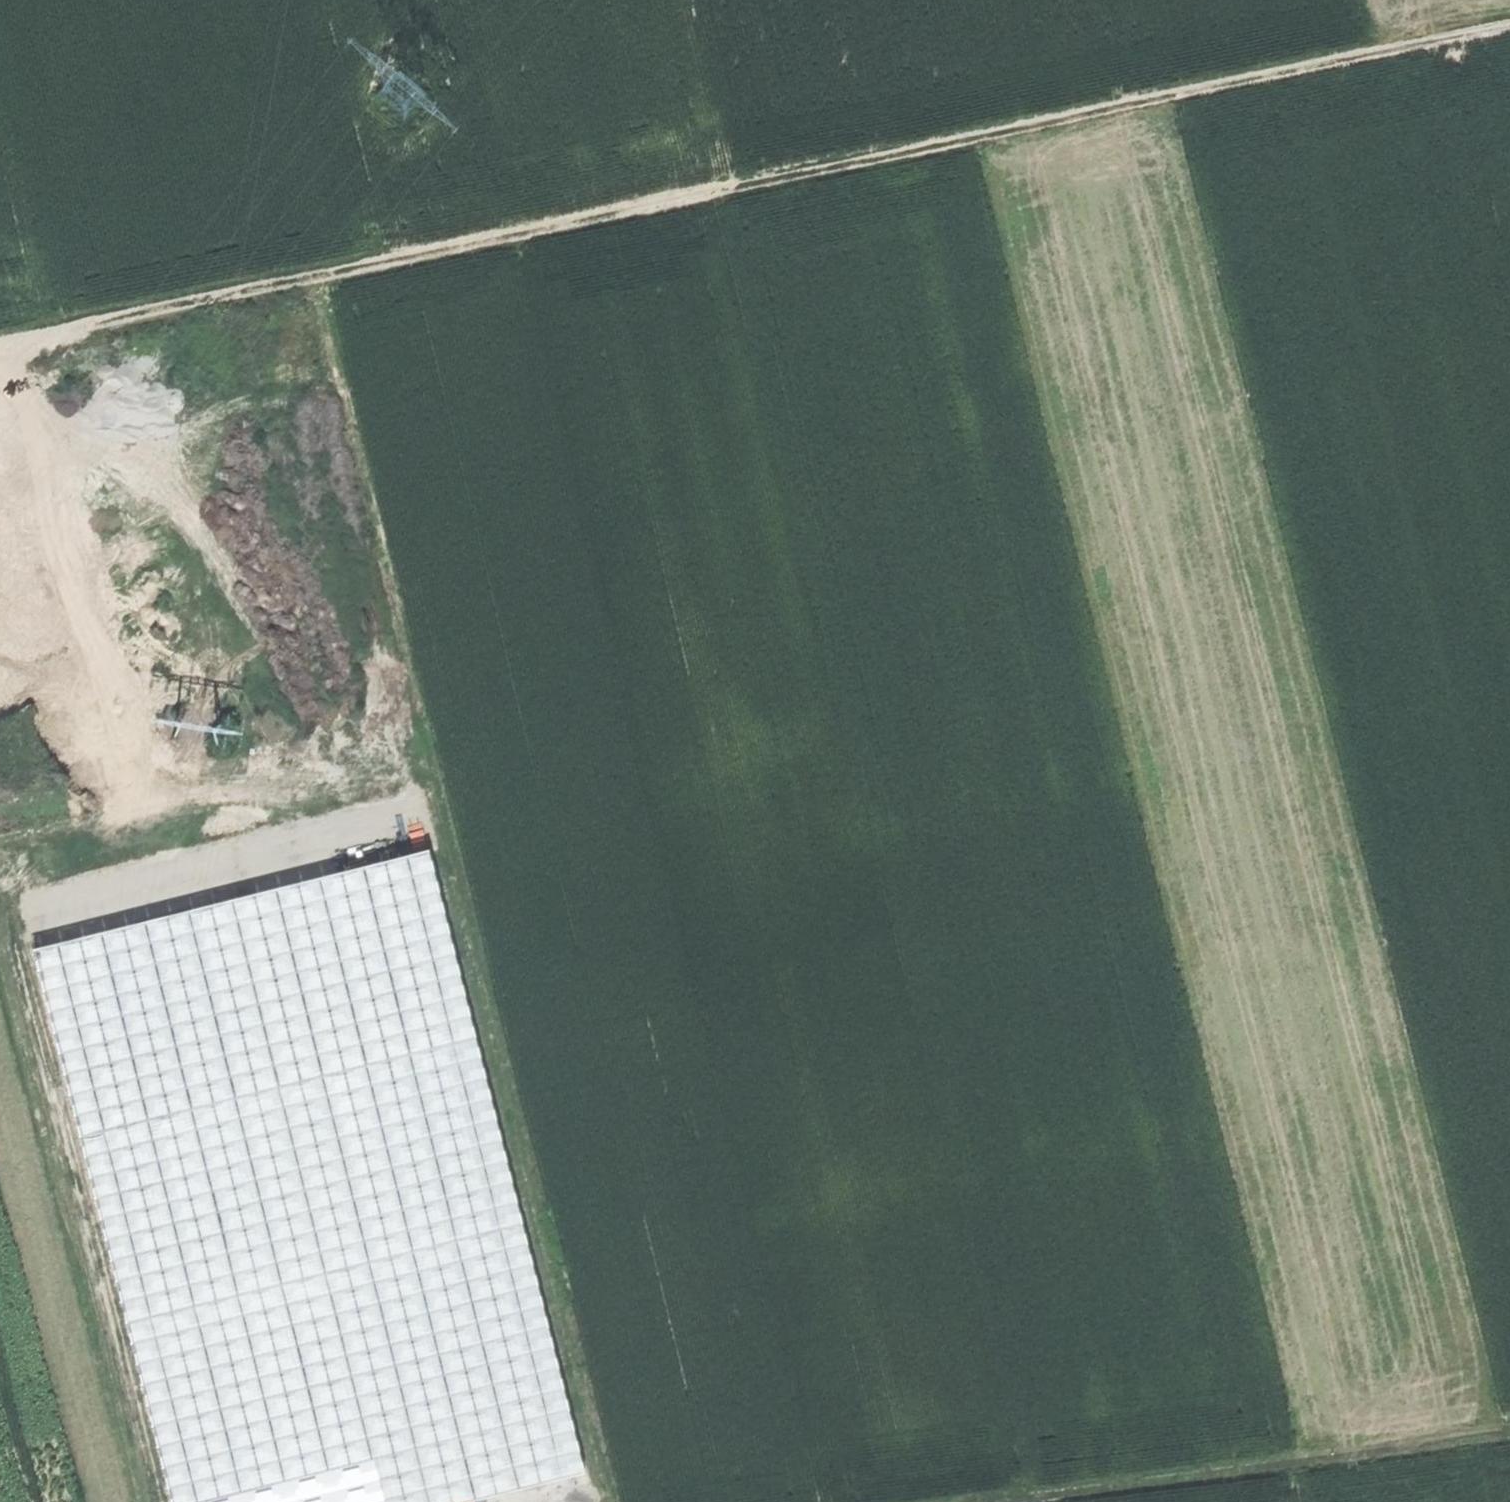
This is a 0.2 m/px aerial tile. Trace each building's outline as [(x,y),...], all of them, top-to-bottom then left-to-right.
[(428,847),(24,948),(163,1501),(486,1501),(586,1477),(428,847)]
